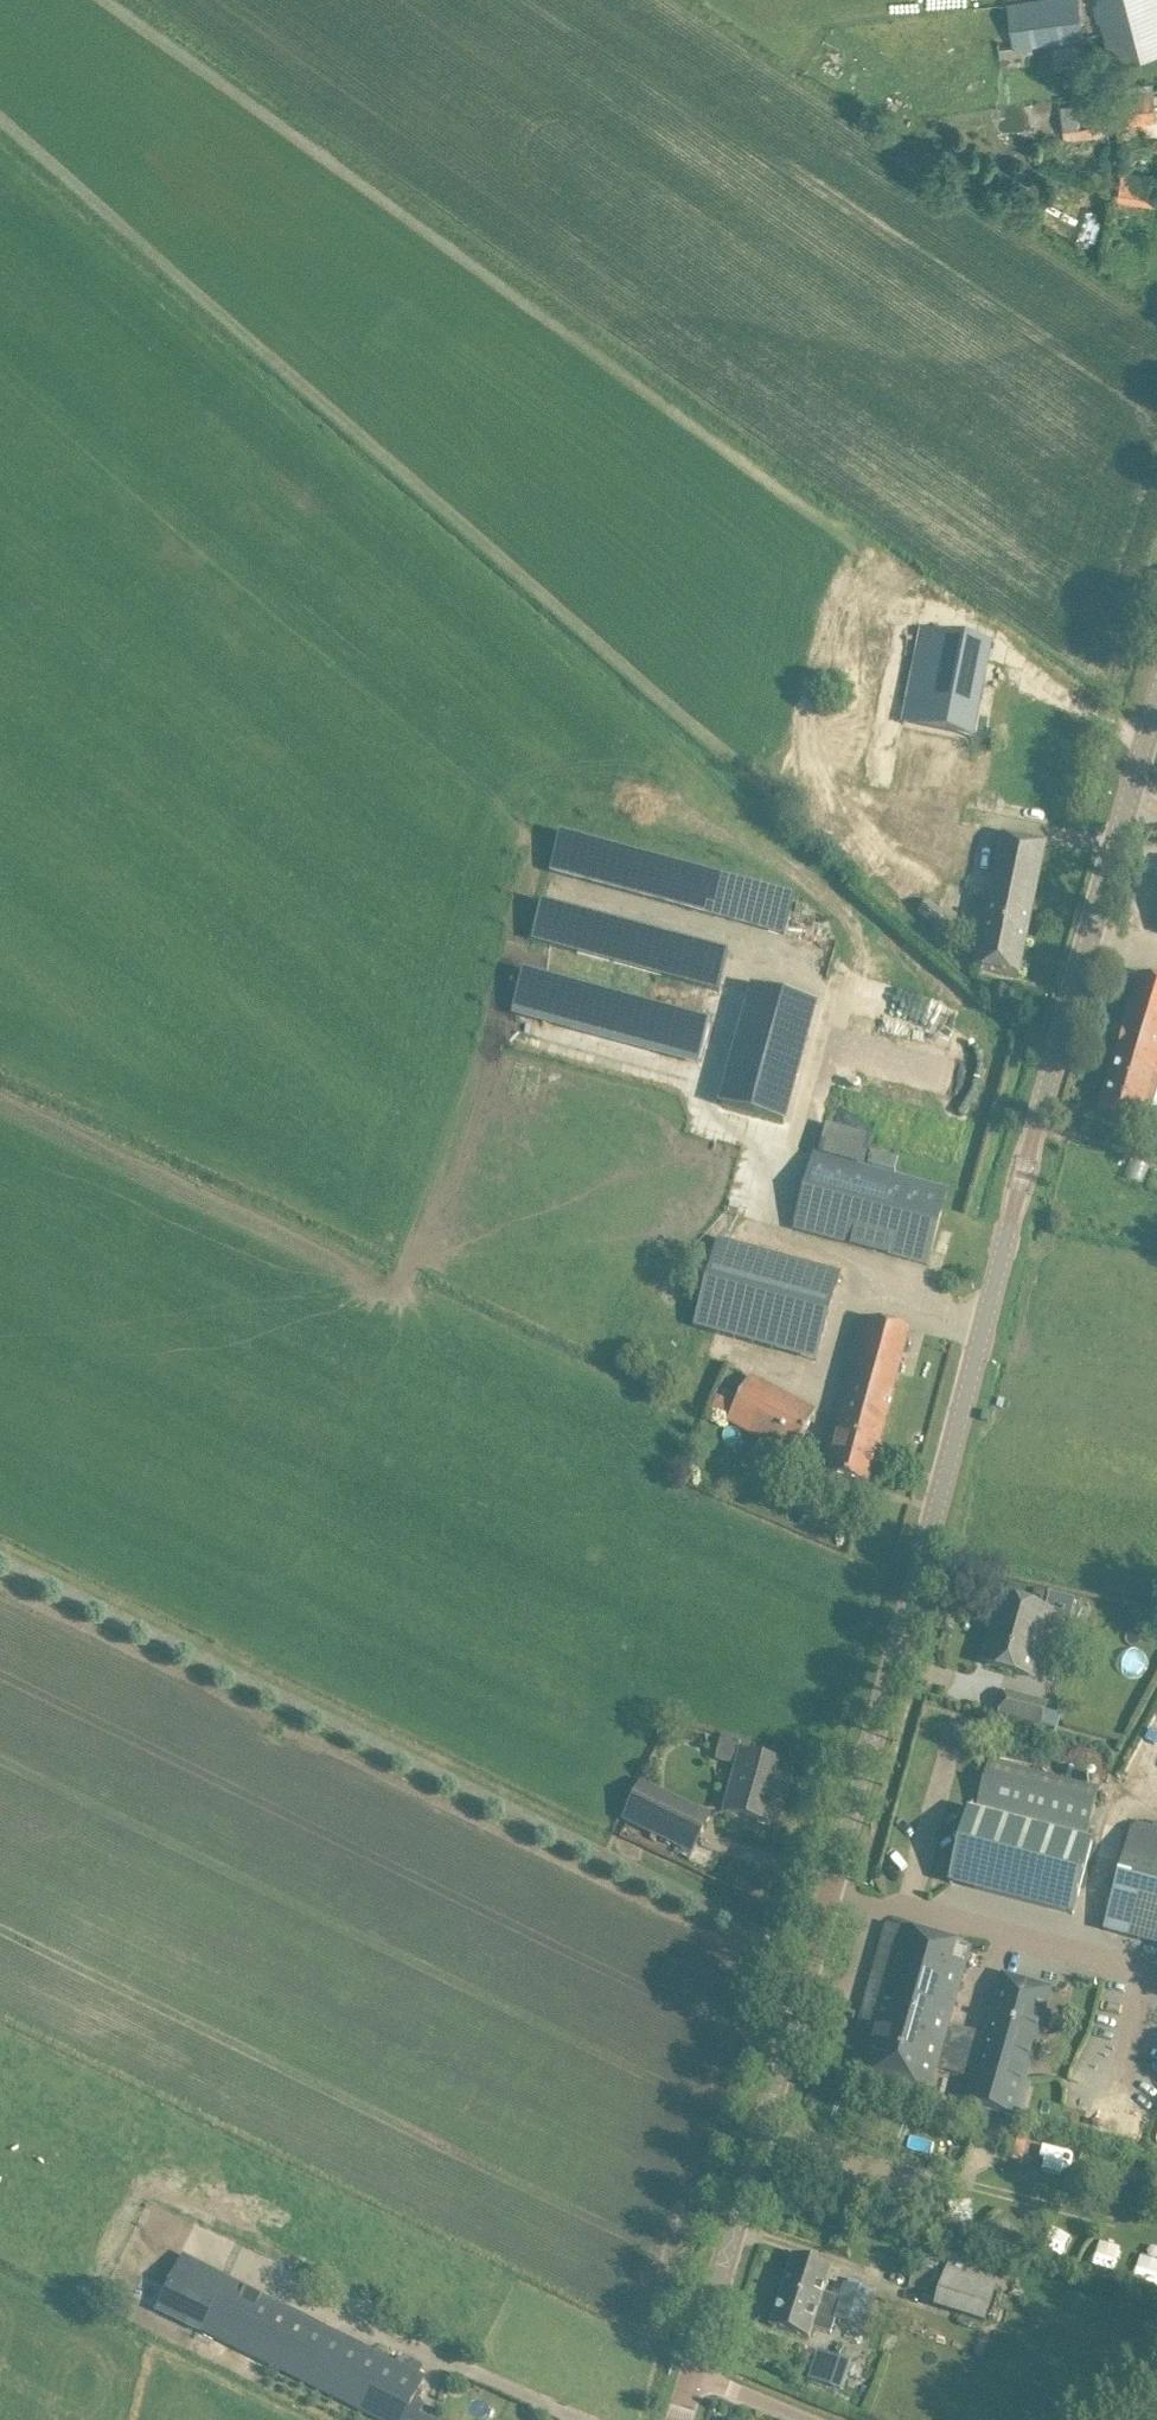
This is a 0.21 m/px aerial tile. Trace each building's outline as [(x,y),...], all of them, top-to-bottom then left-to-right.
[(1012,47),(1061,39),(1084,36),(1079,0),(1029,0),(1007,3),(1012,47)] [(1154,0),(1100,0),(1117,62),(1156,52),(1156,11),(1154,0)] [(1053,43),(1055,69),(1084,68),(1082,41),(1053,43)] [(1120,91),(1124,122),(1156,119),(1153,88),(1120,91)] [(1059,99),(1065,138),(1108,132),(1102,93),(1059,99)] [(1137,199),(1156,202),(1156,177),(1122,172),(1118,196),(1137,199)] [(922,631),(909,698),(978,712),(992,645),(969,640),(922,631)] [(796,895),(562,831),(551,872),(785,936),(796,895)] [(977,967),(1019,976),(1047,844),(1004,836),(977,967)] [(693,985),(719,992),(730,950),(705,943),(660,932),(649,973),(693,985)] [(515,973),(506,1012),(696,1055),(705,1016),(515,973)] [(1137,1126),(1145,1102),(1151,1104),(1156,1084),(1156,981),(1141,976),(1100,1112),(1122,1119),(1137,1126)] [(754,987),(722,1107),(784,1123),(816,1004),(754,987)] [(820,1156),(815,1154),(795,1230),(928,1266),(948,1190),(866,1168),(873,1139),(827,1127),(820,1156)] [(839,1274),(719,1241),(695,1327),(815,1360),(839,1274)] [(864,1319),(829,1449),(836,1451),(829,1475),(869,1487),(910,1332),(864,1319)] [(727,1422),(772,1445),(793,1456),(816,1414),(800,1405),(771,1392),(750,1381),(727,1422)] [(993,1622),(998,1624),(986,1666),(1030,1678),(1040,1642),(1043,1643),(1051,1613),(1000,1598),(993,1622)] [(1001,1714),(1058,1730),(1062,1718),(1046,1713),(1048,1705),(1007,1693),(1001,1714)] [(734,1789),(727,1811),(768,1823),(772,1810),(776,1811),(777,1807),(773,1806),(777,1791),(785,1793),(792,1768),(769,1761),(748,1756),(743,1754),(739,1767),(734,1789)] [(987,1767),(976,1811),(976,1812),(968,1810),(950,1883),(1073,1915),(1092,1842),(1086,1840),(1086,1839),(1097,1795),(1010,1773),(987,1767)] [(625,1820),(693,1853),(709,1818),(641,1785),(625,1820)] [(1134,1822),(1106,1921),(1103,1932),(1156,1947),(1156,1829),(1134,1822)] [(970,1948),(889,1925),(882,1950),(874,1975),(867,2000),(860,2025),(869,2027),(878,2029),(872,2051),(865,2073),(897,2083),(929,2092),(933,2081),(936,2070),(948,2025),(952,2011),(956,1998),(970,1948)] [(987,2036),(975,2081),(971,2093),(968,2105),(991,2111),(1014,2118),(1027,2070),(1041,2022),(1047,2003),(1024,1996),(1001,1990),(995,2009),(987,2036)] [(1066,2172),(1071,2149),(1046,2143),(1040,2166),(1066,2172)] [(1114,2265),(1121,2246),(1104,2240),(1098,2260),(1114,2265)] [(914,2273),(908,2289),(930,2290),(941,2259),(926,2254),(919,2274),(914,2273)] [(992,2282),(996,2269),(965,2259),(953,2255),(949,2268),(944,2284),(937,2307),(985,2322),(992,2299),(997,2283),(992,2282)] [(825,2294),(833,2270),(794,2257),(771,2327),(810,2339),(813,2329),(831,2334),(835,2320),(864,2329),(876,2295),(845,2285),(840,2299),(825,2294)] [(373,2419),(427,2419),(408,2411),(423,2380),(187,2260),(161,2312),(373,2419)] [(818,2351),(809,2379),(840,2389),(849,2362),(818,2351)]
